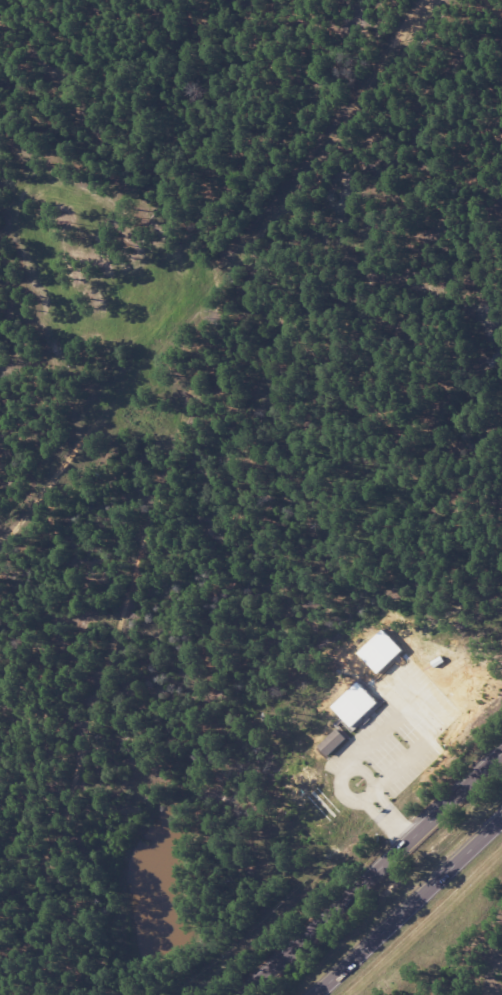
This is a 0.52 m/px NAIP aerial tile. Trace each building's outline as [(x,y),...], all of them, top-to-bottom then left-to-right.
[(380,674),(403,650),(382,629),(359,653),(380,674)] [(351,727),(378,703),(358,682),(332,706),(351,727)] [(346,738),(336,728),(317,746),(327,756),(346,738)]
